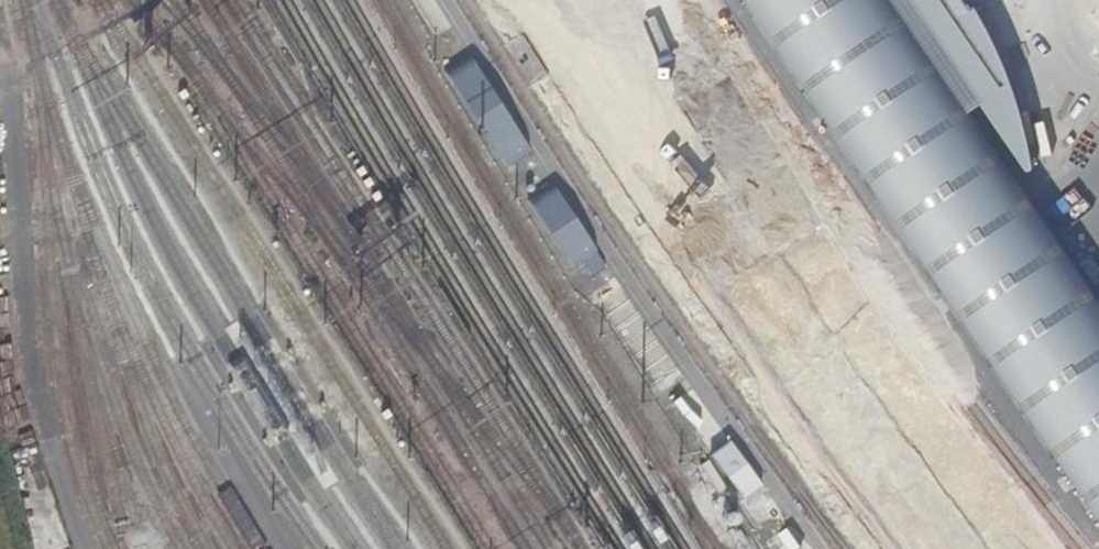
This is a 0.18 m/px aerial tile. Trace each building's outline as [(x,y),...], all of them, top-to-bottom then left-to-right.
[(1098,522),(1098,304),(969,112),(892,0),(744,0),(1098,522)] [(969,112),(978,111),(1023,178),(1031,174),(1020,128),(1006,83),(990,44),(972,12),(966,15),(956,0),(892,0),(969,112)] [(502,112),(480,125),(502,163),(524,150),(502,112)] [(571,264),(580,258),(571,244),(583,237),(555,195),(534,208),(571,264)] [(702,464),(693,470),(711,498),(720,493),(702,464)]
